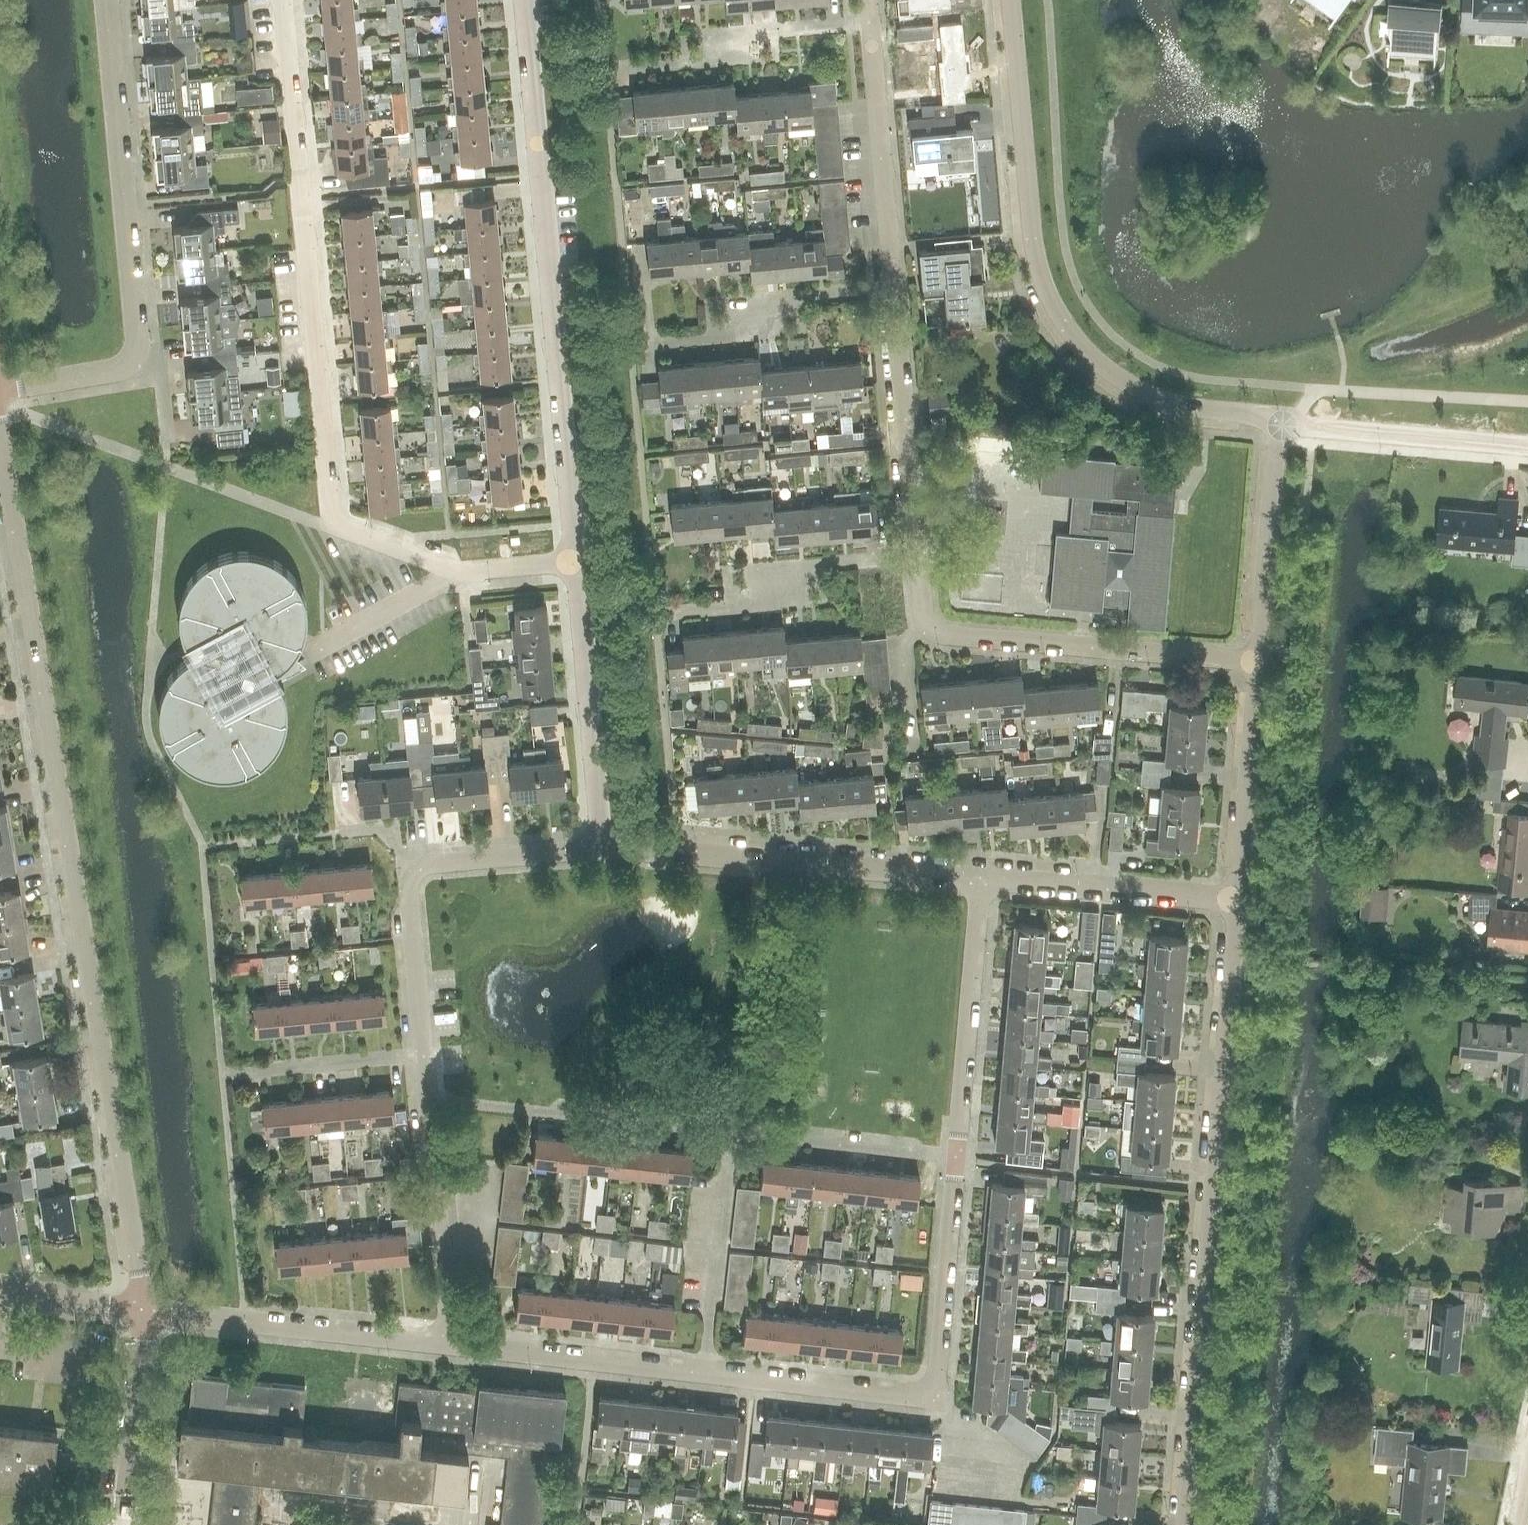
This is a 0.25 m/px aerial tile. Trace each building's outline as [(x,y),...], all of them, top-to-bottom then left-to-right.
[(142,9),(180,6),(179,0),(141,0),(142,9)] [(353,0),(322,0),(324,21),(355,18),(355,19),(360,18),(359,7),(354,7),(353,0)] [(477,0),(442,0),(441,0),(442,11),(447,11),(447,10),(477,8),(477,0)] [(1337,15),(1331,23),(1332,24),(1348,0),(1316,0),(1337,15)] [(1442,21),(1443,4),(1427,3),(1427,0),(1407,0),(1407,2),(1390,0),(1389,17),(1392,17),(1390,37),(1387,37),(1387,44),(1390,45),(1389,61),(1390,61),(1391,51),(1435,54),(1435,64),(1436,64),(1439,21),(1442,21)] [(1465,26),(1484,27),(1484,29),(1508,30),(1508,28),(1527,28),(1527,0),(1466,0),(1465,26)] [(386,2),(388,16),(398,15),(397,1),(386,2)] [(181,21),(180,6),(142,9),(144,34),(168,31),(170,43),(196,41),(194,20),(181,21)] [(480,33),(477,8),(447,10),(447,11),(448,25),(444,25),(445,36),(449,36),(449,35),(480,33)] [(964,84),(968,83),(961,10),(939,12),(943,60),(939,60),(943,102),(965,100),(964,84)] [(399,29),(398,15),(388,16),(389,30),(399,29)] [(356,32),(355,19),(355,18),(324,21),(327,46),(357,43),(357,44),(362,43),(361,32),(356,32)] [(235,24),(236,37),(249,36),(247,23),(235,24)] [(406,26),(407,40),(417,39),(416,25),(406,26)] [(482,58),(480,33),(449,35),(449,36),(451,50),(446,50),(447,62),(452,61),(482,58)] [(418,53),(417,39),(407,40),(408,54),(418,53)] [(427,39),(418,40),(419,51),(428,50),(427,39)] [(198,61),(196,41),(170,43),(171,55),(146,57),(149,81),(186,78),(185,62),(198,61)] [(358,58),(357,44),(357,43),(327,46),(329,71),(359,68),(359,69),(364,68),(363,57),(358,58)] [(391,52),(392,66),(402,65),(401,51),(391,52)] [(484,83),(482,58),(452,61),(453,75),(448,75),(449,87),(454,86),(484,83)] [(404,79),(402,65),(392,66),(394,80),(404,79)] [(361,83),(359,69),(359,68),(329,71),(331,96),(362,93),(362,94),(366,94),(365,82),(361,83)] [(410,76),(412,90),(422,89),(420,75),(410,76)] [(211,76),(150,82),(152,105),(174,104),(177,114),(215,110),(211,76)] [(812,104),(837,102),(835,80),(809,83),(809,84),(800,85),(800,90),(785,91),(788,124),(814,122),(813,116),(812,104)] [(487,108),(484,83),(454,86),(455,100),(451,101),(452,112),(456,111),(487,108)] [(735,96),(734,83),(709,85),(712,118),(736,116),(737,116),(735,96)] [(712,118),(709,85),(684,87),(687,120),(712,118)] [(687,120),(684,87),(659,89),(662,131),(663,131),(663,136),(670,135),(674,133),(676,130),(675,121),(687,120)] [(272,104),(271,88),(235,91),(237,107),(272,104)] [(423,103),(422,89),(412,90),(413,104),(423,103)] [(662,131),(659,89),(633,92),(633,94),(616,95),(619,133),(636,131),(636,125),(649,123),(649,132),(662,131)] [(788,124),(785,91),(760,94),(763,126),(765,142),(778,141),(776,125),(788,124)] [(363,108),(362,94),(362,93),(331,96),(334,121),(364,118),(364,119),(369,119),(368,107),(363,108)] [(760,94),(735,96),(737,116),(736,116),(737,129),(763,126),(760,94)] [(396,102),(397,116),(407,115),(406,101),(396,102)] [(838,114),(837,102),(812,104),(813,116),(838,114)] [(489,133),(487,108),(456,111),(458,125),(453,126),(454,137),(459,136),(489,133)] [(227,120),(226,110),(208,112),(209,121),(227,120)] [(204,133),(202,112),(176,115),(177,126),(153,129),(155,153),(193,149),(192,134),(204,133)] [(839,126),(838,114),(813,116),(814,122),(814,128),(839,126)] [(969,153),(974,152),(972,129),(949,131),(948,114),(911,117),(914,158),(937,156),(938,173),(971,170),(969,153)] [(408,129),(407,115),(397,116),(398,130),(408,129)] [(279,118),(261,120),(264,143),(281,141),(279,118)] [(365,133),(364,119),(364,118),(334,121),(336,146),(366,144),(371,144),(370,132),(365,133)] [(415,126),(416,140),(426,139),(425,125),(415,126)] [(841,138),(839,126),(814,128),(815,140),(841,138)] [(399,141),(398,133),(383,135),(384,142),(399,141)] [(491,159),(489,133),(459,136),(460,150),(455,151),(456,162),(491,159)] [(842,150),(841,138),(815,140),(816,152),(842,150)] [(428,153),(426,139),(416,140),(418,154),(428,153)] [(399,141),(401,156),(411,155),(409,140),(399,141)] [(373,144),(371,144),(366,144),(336,146),(338,172),(344,172),(349,187),(390,183),(388,155),(375,156),(373,144)] [(194,164),(193,149),(155,153),(157,177),(182,175),(183,187),(209,185),(207,163),(194,164)] [(843,162),(842,150),(816,152),(818,164),(843,162)] [(667,178),(666,167),(665,161),(648,163),(650,179),(667,178)] [(734,171),(733,161),(716,163),(717,173),(734,171)] [(844,174),(843,162),(818,164),(819,176),(844,174)] [(717,173),(716,163),(699,164),(699,174),(717,173)] [(441,179),(441,170),(432,171),(431,164),(418,165),(420,181),(441,179)] [(684,176),(683,165),(666,167),(667,178),(684,176)] [(785,179),(784,169),(767,171),(768,181),(785,179)] [(768,181),(767,171),(750,173),(751,183),(768,181)] [(735,187),(734,177),(717,179),(718,189),(735,187)] [(718,189),(717,179),(700,180),(701,190),(718,189)] [(819,182),(820,195),(846,192),(844,180),(819,182)] [(685,192),(684,182),(667,183),(668,193),(685,192)] [(668,193),(667,183),(651,184),(652,195),(668,193)] [(787,196),(786,185),(769,187),(770,197),(787,196)] [(770,197),(769,187),(752,188),(753,199),(770,197)] [(431,189),(421,190),(423,208),(433,208),(431,189)] [(626,198),(638,197),(638,189),(625,190),(626,198)] [(847,204),(846,192),(820,195),(821,207),(847,204)] [(466,213),(467,226),(467,227),(498,224),(495,198),(460,202),(461,213),(466,213)] [(848,216),(847,204),(821,207),(822,218),(848,216)] [(225,231),(225,222),(240,221),(239,208),(197,211),(198,225),(174,227),(176,251),(214,248),(213,233),(225,231)] [(342,212),(344,238),(375,235),(375,234),(374,220),(378,220),(377,209),(342,212)] [(406,232),(404,214),(391,215),(392,233),(406,232)] [(423,215),(425,229),(435,228),(433,214),(423,215)] [(406,217),(408,232),(418,231),(417,216),(406,217)] [(849,228),(848,216),(822,218),(823,227),(824,231),(849,228)] [(671,224),(671,217),(658,218),(659,240),(647,241),(650,274),(675,272),(671,224)] [(722,224),(722,220),(708,221),(709,236),(697,237),(701,269),(726,267),(722,224)] [(701,269),(697,237),(686,238),(685,223),(671,224),(675,272),(701,269)] [(749,245),(748,232),(736,233),(735,223),(722,224),(726,267),(750,265),(751,265),(749,245)] [(500,249),(498,224),(467,227),(467,226),(462,227),(463,238),(468,238),(469,252),(470,252),(500,249)] [(826,255),(825,243),(824,231),(823,227),(810,228),(811,239),(799,240),(802,273),(827,271),(828,276),(844,275),(842,253),(826,255)] [(436,242),(435,228),(425,229),(426,243),(436,242)] [(850,240),(849,228),(824,231),(825,243),(850,240)] [(773,230),(748,232),(749,245),(751,265),(750,265),(751,278),(777,275),(774,243),(773,230)] [(380,234),(375,234),(375,235),(344,238),(347,263),(377,260),(377,259),(376,246),(381,245),(380,234)] [(982,244),(968,246),(968,237),(935,240),(935,249),(919,250),(924,297),(945,295),(948,323),(986,320),(984,299),(980,300),(978,280),(986,279),(982,244)] [(802,273),(799,240),(774,243),(777,275),(802,273)] [(851,252),(850,240),(825,243),(826,255),(842,253),(851,252)] [(410,255),(410,257),(420,256),(419,242),(409,243),(410,255)] [(399,244),(400,255),(410,255),(409,243),(399,244)] [(215,263),(214,248),(176,251),(179,276),(203,273),(204,285),(230,282),(228,262),(215,263)] [(502,274),(500,249),(470,252),(469,252),(465,252),(466,263),(470,263),(472,277),(502,274)] [(421,270),(420,256),(410,257),(411,270),(421,270)] [(382,259),(377,259),(377,260),(347,263),(349,288),(379,285),(379,284),(378,271),(383,270),(382,259)] [(428,267),(429,281),(439,280),(438,266),(428,267)] [(505,299),(502,274),(472,277),(467,277),(468,288),(473,288),(474,302),(505,299)] [(441,294),(439,280),(429,281),(431,295),(441,294)] [(232,303),(231,290),(230,282),(204,285),(205,296),(181,299),(183,323),(240,318),(232,303)] [(384,284),(379,284),(379,285),(349,288),(351,313),(382,310),(380,296),(385,295),(384,284)] [(413,293),(415,307),(425,306),(424,292),(413,293)] [(507,324),(505,299),(474,302),(469,302),(470,313),(475,313),(476,327),(477,327),(507,324)] [(426,320),(425,306),(415,307),(416,321),(426,320)] [(387,309),(382,310),(351,313),(354,338),(384,335),(383,321),(388,320),(387,309)] [(433,317),(434,331),(444,330),(443,316),(433,317)] [(237,354),(235,334),(240,318),(183,323),(185,347),(210,345),(211,357),(237,354)] [(509,350),(507,324),(477,327),(476,327),(472,327),(473,339),(478,338),(479,352),(509,350)] [(445,344),(444,330),(434,331),(435,345),(445,344)] [(389,334),(384,335),(354,338),(356,363),(386,360),(385,346),(390,346),(389,334)] [(418,343),(419,357),(429,356),(428,342),(418,343)] [(241,345),(241,354),(256,352),(255,343),(241,345)] [(512,375),(509,350),(479,352),(474,352),(475,364),(480,363),(481,378),(512,375)] [(436,354),(437,369),(448,368),(446,353),(436,354)] [(240,390),(237,354),(211,357),(212,368),(187,370),(190,395),(240,390)] [(431,370),(429,356),(419,357),(421,371),(431,370)] [(760,370),(761,370),(760,357),(734,359),(738,402),(751,401),(750,391),(762,390),(760,370)] [(391,359),(386,360),(356,363),(359,389),(389,386),(387,371),(392,371),(391,359)] [(738,402),(734,359),(709,362),(712,395),(724,393),(725,404),(738,402)] [(861,360),(835,363),(838,396),(839,406),(852,404),(852,394),(864,393),(861,360)] [(712,395),(709,362),(684,364),(688,407),(700,406),(699,396),(712,395)] [(838,396),(835,363),(810,365),(814,408),(839,406),(838,396)] [(688,407),(684,364),(658,366),(660,379),(642,381),(644,406),(662,404),(661,399),(674,398),(675,409),(688,407)] [(814,408),(810,365),(785,368),(788,400),(789,410),(814,408)] [(280,366),(266,368),(267,384),(281,383),(280,366)] [(788,400),(785,368),(761,370),(760,370),(762,390),(763,403),(788,400)] [(962,412),(959,388),(928,391),(930,414),(962,412)] [(283,390),(285,407),(302,406),(301,389),(283,390)] [(244,428),(242,405),(240,390),(190,395),(192,419),(216,417),(217,430),(244,428)] [(481,424),(485,424),(516,421),(513,395),(483,398),(484,413),(480,413),(481,424)] [(360,409),(363,434),(393,432),(398,432),(397,420),(392,421),(391,406),(360,409)] [(442,413),(443,427),(453,426),(452,412),(442,413)] [(425,415),(426,429),(436,428),(435,414),(425,415)] [(518,446),(516,421),(485,424),(487,438),(482,438),(483,450),(488,449),(518,446)] [(454,440),(453,426),(443,427),(444,441),(454,440)] [(758,439),(757,429),(741,431),(741,441),(758,439)] [(867,429),(842,432),(843,444),(868,442),(867,429)] [(741,441),(741,431),(724,432),(724,442),(741,441)] [(395,446),(393,432),(363,434),(365,459),(396,457),(400,457),(399,446),(395,446)] [(843,444),(842,432),(829,433),(830,446),(843,444)] [(708,444),(707,433),(690,435),(691,446),(708,444)] [(691,446),(690,435),(673,437),(674,447),(691,446)] [(810,447),(809,437),(792,439),(793,449),(810,447)] [(1029,438),(1029,450),(1038,450),(1038,438),(1029,438)] [(427,440),(427,441),(416,442),(417,454),(428,453),(428,454),(439,453),(437,439),(427,440)] [(793,449),(792,439),(775,441),(776,451),(793,449)] [(759,455),(758,445),(742,446),(743,457),(759,455)] [(520,471),(518,446),(488,449),(489,463),(484,463),(485,475),(490,474),(520,471)] [(743,457),(742,446),(725,448),(726,458),(743,457)] [(870,461),(869,448),(843,450),(844,463),(870,461)] [(710,460),(709,450),(692,451),(693,462),(710,460)] [(844,463),(843,450),(830,451),(831,464),(844,463)] [(693,462),(692,451),(674,453),(675,463),(693,462)] [(1165,627),(1174,513),(1173,513),(1140,510),(1141,496),(1129,495),(1127,513),(1092,510),(1093,494),(1112,495),(1112,494),(1115,459),(1115,458),(1043,452),(1040,490),(1055,491),(1055,490),(1073,491),(1069,532),(1056,531),(1050,603),(1102,607),(1102,602),(1130,605),(1128,624),(1165,627)] [(440,467),(439,453),(428,454),(430,468),(440,467)] [(811,464),(810,453),(793,455),(794,465),(811,464)] [(794,465),(793,455),(777,456),(778,467),(794,465)] [(397,471),(396,457),(365,459),(368,485),(398,482),(403,482),(402,471),(397,471)] [(1173,513),(1177,465),(1115,459),(1112,494),(1129,495),(1141,496),(1140,510),(1173,513)] [(446,464),(448,478),(458,477),(456,463),(446,464)] [(523,497),(520,471),(490,474),(491,488),(487,489),(488,500),(492,499),(523,497)] [(470,488),(469,478),(458,480),(458,477),(448,478),(449,492),(459,491),(459,489),(470,488)] [(405,507),(404,496),(399,496),(398,482),(368,485),(370,510),(400,508),(400,507),(405,507)] [(773,508),(772,498),(771,485),(746,488),(750,530),(774,528),(775,528),(773,508)] [(750,530),(746,488),(733,489),(733,499),(722,500),(725,533),(750,530)] [(432,490),(433,505),(443,504),(442,489),(432,490)] [(860,490),(847,491),(851,534),(877,532),(873,499),(861,500),(860,490)] [(851,534),(847,491),(834,493),(835,503),(823,504),(826,537),(851,534)] [(826,537),(823,504),(811,505),(810,495),(797,496),(801,539),(826,537)] [(801,539),(797,496),(772,498),(773,508),(775,528),(774,528),(775,541),(801,539)] [(1519,498),(1501,497),(1500,514),(1473,512),(1473,510),(1442,508),(1439,543),(1513,549),(1512,563),(1527,565),(1527,534),(1516,533),(1519,498)] [(725,533),(722,500),(696,502),(699,535),(725,533)] [(699,535),(696,502),(671,505),(674,537),(699,535)] [(187,646),(192,655),(188,658),(182,662),(177,667),(173,672),(170,676),(167,680),(164,686),(162,693),(160,700),(160,706),(159,716),(160,722),(164,736),(170,746),(174,752),(179,757),(184,762),(188,764),(192,767),(198,770),(205,772),(211,774),(218,775),(223,775),(228,775),(234,774),(241,772),(248,770),(253,768),(258,764),(265,760),(270,755),(274,751),(279,743),(282,737),(285,730),(286,723),(287,716),(287,706),(286,700),(285,693),(282,686),(279,680),(275,671),(282,666),(290,659),(294,655),(297,650),(299,646),(302,641),(304,634),(306,627),(307,621),(307,615),(307,610),(306,604),(305,597),(302,590),(300,585),(296,580),(292,574),(287,569),(283,565),(279,562),(274,559),(268,556),(261,554),(256,552),(248,551),(238,551),(230,552),(225,554),(218,556),(212,559),(208,562),(202,566),(197,571),(193,576),(190,580),(187,584),(184,590),(182,597),(180,603),(179,610),(179,620),(180,626),(182,633),(184,640),(187,646)] [(513,625),(514,637),(548,634),(545,606),(515,609),(517,625),(513,625)] [(477,640),(488,639),(486,618),(475,619),(477,640)] [(785,640),(784,627),(758,629),(761,662),(762,662),(763,675),(787,673),(786,660),(785,640)] [(761,662),(758,629),(733,631),(736,664),(761,662)] [(736,664),(733,631),(708,634),(712,677),(712,678),(726,677),(725,665),(736,664)] [(863,663),(862,651),(861,639),(860,633),(835,635),(838,668),(863,666),(863,663)] [(551,661),(548,634),(514,637),(515,648),(519,648),(521,664),(516,664),(551,661)] [(712,677),(708,634),(683,636),(684,649),(667,650),(670,684),(689,682),(688,679),(712,677)] [(838,668),(835,635),(810,637),(813,670),(838,668)] [(810,637),(785,640),(786,660),(787,673),(813,670),(810,637)] [(886,637),(861,639),(862,651),(887,649),(886,637)] [(472,674),(483,673),(481,647),(470,648),(472,674)] [(888,661),(887,649),(862,651),(863,663),(888,661)] [(553,689),(551,661),(516,664),(518,676),(522,675),(523,692),(553,689)] [(889,673),(888,661),(863,663),(863,666),(864,675),(889,673)] [(891,685),(889,673),(864,675),(865,687),(891,685)] [(1460,675),(1458,701),(1486,704),(1483,736),(1478,735),(1475,759),(1506,763),(1509,739),(1504,738),(1507,710),(1527,712),(1527,682),(1460,675)] [(1023,689),(1022,676),(997,678),(1000,711),(1024,709),(1025,709),(1023,689)] [(1000,711),(997,678),(971,681),(974,713),(987,712),(988,724),(1001,722),(1000,711)] [(974,713),(971,681),(946,683),(949,716),(974,713)] [(1098,682),(1073,685),(1076,717),(1101,715),(1098,682)] [(949,716),(946,683),(921,685),(924,718),(936,717),(937,728),(950,727),(949,716)] [(892,697),(891,685),(865,687),(866,699),(892,697)] [(1076,717),(1073,685),(1048,687),(1051,720),(1076,717)] [(1048,687),(1023,689),(1025,709),(1024,709),(1025,722),(1051,720),(1048,687)] [(1162,709),(1164,692),(1123,688),(1121,713),(1145,715),(1146,707),(1162,709)] [(1187,694),(1164,692),(1162,709),(1170,709),(1168,732),(1204,735),(1206,707),(1186,705),(1187,694)] [(476,710),(500,708),(499,696),(475,698),(476,710)] [(893,709),(892,697),(866,699),(867,711),(893,709)] [(390,710),(389,700),(379,700),(380,711),(390,710)] [(375,704),(363,705),(365,718),(376,717),(375,704)] [(532,724),(558,721),(556,704),(531,706),(532,724)] [(463,802),(459,756),(458,751),(433,753),(431,733),(426,734),(424,716),(417,716),(419,741),(423,785),(435,784),(437,804),(463,802)] [(714,729),(715,719),(698,717),(697,728),(714,729)] [(731,731),(732,720),(715,719),(714,729),(731,731)] [(764,734),(765,723),(749,721),(748,732),(764,734)] [(1002,736),(1001,722),(988,724),(982,724),(983,737),(985,737),(1002,736)] [(781,735),(782,724),(765,723),(764,734),(781,735)] [(878,743),(880,724),(865,723),(863,742),(878,743)] [(816,738),(817,728),(800,726),(799,737),(816,738)] [(831,739),(833,730),(817,728),(816,738),(831,739)] [(539,795),(535,748),(524,750),(525,762),(511,763),(508,732),(495,734),(499,778),(511,777),(513,797),(539,795)] [(1111,758),(1113,734),(1095,732),(1092,756),(1099,757),(1111,758)] [(1201,763),(1204,735),(1168,732),(1166,760),(1143,758),(1142,771),(1169,773),(1171,761),(1201,763)] [(499,778),(495,734),(482,735),(485,765),(471,767),(470,755),(459,756),(463,802),(489,799),(487,780),(499,778)] [(720,746),(721,735),(704,734),(703,744),(720,746)] [(1020,744),(1019,734),(1002,736),(1003,746),(1020,744)] [(737,747),(738,737),(721,735),(720,746),(737,747)] [(1003,746),(1002,736),(985,737),(986,748),(1003,746)] [(770,750),(771,739),(754,738),(753,749),(770,750)] [(970,749),(968,738),(952,740),(953,750),(970,749)] [(787,752),(788,741),(771,739),(770,750),(787,752)] [(953,750),(952,740),(935,741),(936,752),(953,750)] [(408,757),(383,760),(387,809),(413,806),(411,786),(423,785),(419,741),(406,742),(408,757)] [(821,755),(822,744),(796,742),(796,754),(804,753),(821,755)] [(1071,753),(1070,742),(1053,744),(1054,754),(1071,753)] [(839,756),(840,746),(822,744),(821,755),(839,756)] [(1054,754),(1053,744),(1036,745),(1037,756),(1054,754)] [(562,758),(547,759),(546,747),(535,748),(539,795),(565,792),(562,758)] [(847,763),(872,761),(871,749),(845,751),(847,763)] [(996,763),(995,752),(978,754),(979,764),(996,763)] [(343,779),(341,753),(328,754),(330,780),(343,779)] [(979,764),(978,754),(961,755),(962,766),(979,764)] [(946,768),(945,757),(928,758),(928,769),(946,768)] [(1109,783),(1111,758),(1099,757),(1096,781),(1109,783)] [(928,769),(928,758),(911,760),(912,770),(928,769)] [(387,809),(383,760),(370,761),(371,776),(358,777),(361,811),(387,809)] [(1047,771),(1046,761),(1029,762),(1030,772),(1047,771)] [(1030,772),(1029,762),(1013,764),(1014,774),(1030,772)] [(721,775),(723,775),(722,763),(707,764),(709,777),(696,778),(696,783),(686,784),(688,808),(698,807),(699,811),(724,808),(721,775)] [(798,782),(797,769),(772,771),(774,804),(799,802),(800,802),(798,782)] [(774,804),(772,771),(746,773),(749,806),(774,804)] [(1168,785),(1169,773),(1142,771),(1141,783),(1163,785),(1162,797),(1151,796),(1149,812),(1197,816),(1199,788),(1168,785)] [(746,773),(723,775),(721,775),(724,808),(749,806),(746,773)] [(848,777),(851,810),(876,808),(876,804),(888,803),(886,782),(874,783),(873,775),(848,777)] [(851,810),(848,777),(823,779),(826,812),(851,810)] [(823,779),(798,782),(800,802),(799,802),(800,815),(826,812),(823,779)] [(931,793),(930,785),(917,786),(918,794),(905,796),(908,828),(934,826),(931,793)] [(1007,799),(1008,799),(1006,786),(981,788),(984,821),(1008,819),(1009,819),(1007,799)] [(984,821),(981,788),(956,791),(959,824),(984,821)] [(956,791),(931,793),(934,826),(959,824),(956,791)] [(1095,791),(1083,792),(1057,794),(1060,827),(1086,825),(1085,818),(1097,817),(1095,791)] [(1060,827),(1057,794),(1032,797),(1035,830),(1060,827)] [(1035,830),(1032,797),(1008,799),(1007,799),(1009,819),(1008,819),(1010,832),(1035,830)] [(1449,806),(1471,809),(1472,799),(1450,797),(1449,806)] [(1494,798),(1493,809),(1512,810),(1509,845),(1505,845),(1502,871),(1506,872),(1505,886),(1527,889),(1527,801),(1494,798)] [(0,808),(0,838),(10,836),(5,807),(0,808)] [(1122,849),(1126,811),(1109,809),(1107,823),(1112,824),(1110,848),(1122,849)] [(1194,845),(1197,816),(1149,812),(1148,825),(1160,826),(1159,840),(1147,839),(1146,852),(1175,855),(1176,843),(1194,845)] [(10,836),(0,838),(0,869),(15,866),(10,836)] [(371,863),(345,866),(348,896),(360,894),(359,892),(374,891),(371,863)] [(348,896),(345,866),(319,868),(322,896),(336,895),(336,897),(348,896)] [(322,896),(319,868),(293,871),(296,901),(308,900),(308,897),(322,896)] [(296,901),(293,871),(267,873),(270,901),(284,900),(284,902),(296,901)] [(270,901),(267,873),(241,876),(244,906),(256,905),(256,902),(270,901)] [(1388,918),(1390,887),(1364,884),(1361,916),(1388,918)] [(24,919),(19,890),(0,893),(0,923),(24,919)] [(1497,909),(1499,894),(1472,891),(1470,917),(1496,920),(1493,944),(1527,947),(1527,912),(1497,909)] [(24,919),(0,923),(0,954),(29,949),(24,919)] [(360,940),(359,923),(351,924),(353,940),(360,940)] [(1066,940),(1046,938),(1047,926),(1015,923),(1012,951),(1044,954),(1044,957),(1064,958),(1066,940)] [(353,940),(351,924),(342,925),(344,941),(353,940)] [(309,944),(307,928),(299,929),(300,945),(309,944)] [(300,945),(299,929),(291,930),(292,946),(300,945)] [(1095,953),(1096,930),(1084,929),(1082,952),(1095,953)] [(1112,960),(1115,932),(1103,930),(1100,959),(1112,960)] [(257,950),(256,933),(247,934),(248,950),(257,950)] [(1151,935),(1148,963),(1185,966),(1187,938),(1151,935)] [(380,961),(379,944),(370,945),(371,962),(380,961)] [(329,966),(327,949),(319,950),(321,967),(329,966)] [(337,965),(335,949),(327,949),(329,966),(337,965)] [(1043,974),(1044,957),(1044,954),(1012,951),(1010,978),(1042,981),(1042,984),(1058,986),(1059,975),(1043,974)] [(285,970),(284,954),(275,955),(276,971),(285,970)] [(276,971),(275,955),(267,955),(268,971),(276,971)] [(1114,971),(1115,960),(1112,960),(1100,959),(1099,969),(1114,971)] [(1093,962),(1083,961),(1083,968),(1093,969),(1093,962)] [(1182,994),(1185,966),(1148,963),(1138,962),(1137,974),(1147,975),(1146,991),(1182,994)] [(1,978),(0,978),(0,1007),(5,1007),(38,1002),(33,972),(1,978)] [(1040,1001),(1042,984),(1042,981),(1010,978),(1007,1006),(1040,1008),(1039,1011),(1056,1013),(1057,1002),(1040,1001)] [(1111,999),(1112,988),(1098,987),(1097,998),(1111,999)] [(371,993),(358,994),(360,1021),(386,1019),(383,989),(371,990),(371,993)] [(1180,1022),(1182,994),(1146,991),(1143,1018),(1143,1019),(1180,1022)] [(360,1021),(358,994),(343,995),(343,993),(331,994),(334,1024),(360,1021)] [(334,1024),(331,994),(319,995),(320,998),(306,999),(308,1026),(334,1024)] [(308,1026),(306,999),(291,1000),(291,998),(279,999),(282,1029),(308,1026)] [(282,1029),(279,999),(268,1000),(268,1003),(253,1004),(256,1031),(282,1029)] [(43,1032),(38,1002),(5,1007),(10,1037),(43,1032)] [(1038,1028),(1039,1011),(1040,1008),(1007,1006),(1005,1033),(1037,1036),(1037,1039),(1053,1040),(1054,1030),(1038,1028)] [(1178,1050),(1180,1022),(1143,1019),(1143,1018),(1134,1017),(1133,1029),(1142,1030),(1141,1047),(1119,1045),(1118,1057),(1146,1060),(1147,1048),(1178,1050)] [(1523,1020),(1523,1024),(1464,1019),(1461,1057),(1500,1061),(1501,1057),(1511,1058),(1510,1071),(1506,1071),(1505,1088),(1527,1091),(1527,1021),(1523,1020)] [(1086,1042),(1088,1029),(1072,1027),(1071,1040),(1086,1042)] [(1036,1056),(1037,1039),(1037,1036),(1005,1033),(1003,1060),(1035,1063),(1035,1066),(1051,1068),(1052,1057),(1036,1056)] [(1089,1045),(1080,1044),(1079,1056),(1088,1057),(1088,1055),(1089,1045)] [(47,1056),(14,1062),(10,1063),(12,1077),(17,1076),(19,1091),(52,1086),(47,1056)] [(1145,1072),(1146,1060),(1118,1057),(1116,1070),(1118,1070),(1117,1083),(1138,1084),(1136,1100),(1173,1103),(1176,1075),(1145,1072)] [(1033,1083),(1035,1066),(1035,1063),(1003,1060),(1000,1088),(1033,1091),(1032,1094),(1049,1095),(1050,1084),(1033,1083)] [(1089,1096),(1098,1097),(1099,1083),(1091,1082),(1089,1096)] [(57,1115),(52,1086),(19,1091),(24,1121),(57,1115)] [(1031,1111),(1032,1094),(1033,1091),(1000,1088),(998,1115),(1030,1118),(1030,1121),(1046,1123),(1047,1112),(1031,1111)] [(393,1090),(367,1093),(370,1123),(381,1122),(381,1119),(396,1118),(393,1090)] [(370,1123),(367,1093),(341,1095),(344,1123),(357,1122),(358,1124),(370,1123)] [(344,1123),(341,1095),(315,1098),(318,1128),(330,1127),(329,1124),(344,1123)] [(1100,1107),(1101,1097),(1088,1096),(1087,1106),(1100,1107)] [(318,1128),(315,1098),(289,1101),(291,1128),(306,1127),(306,1129),(318,1128)] [(1171,1131),(1173,1103),(1136,1100),(1134,1128),(1171,1131)] [(291,1128),(289,1101),(263,1103),(264,1113),(265,1129),(265,1133),(278,1132),(278,1129),(291,1128)] [(1063,1103),(1062,1123),(1078,1125),(1080,1104),(1063,1103)] [(265,1129),(264,1113),(252,1114),(254,1130),(265,1129)] [(995,1143),(1008,1144),(1006,1161),(1042,1165),(1044,1150),(1045,1139),(1028,1138),(1030,1121),(1030,1118),(998,1115),(995,1143)] [(12,1122),(0,1124),(0,1137),(14,1134),(12,1122)] [(1100,1135),(1100,1124),(1085,1123),(1085,1134),(1100,1135)] [(1076,1147),(1078,1125),(1069,1124),(1063,1143),(1073,1147),(1076,1147)] [(1168,1159),(1169,1148),(1171,1131),(1134,1128),(1124,1127),(1121,1169),(1146,1171),(1147,1157),(1168,1159)] [(559,1166),(562,1137),(536,1134),(533,1161),(548,1163),(548,1165),(559,1166)] [(585,1167),(588,1140),(562,1137),(559,1166),(571,1168),(572,1166),(585,1167)] [(611,1172),(614,1142),(588,1140),(585,1167),(600,1169),(599,1171),(611,1172)] [(637,1173),(640,1145),(614,1142),(611,1172),(623,1173),(623,1171),(637,1173)] [(663,1178),(666,1148),(640,1145),(637,1173),(651,1174),(651,1176),(663,1178)] [(383,1172),(381,1147),(372,1148),(373,1157),(375,1173),(383,1172)] [(1062,1147),(1060,1168),(1074,1169),(1076,1148),(1062,1147)] [(693,1151),(666,1148),(663,1178),(675,1179),(675,1177),(690,1178),(693,1151)] [(375,1173),(373,1157),(365,1158),(366,1174),(375,1173)] [(786,1191),(790,1162),(764,1159),(761,1186),(775,1188),(775,1190),(786,1191)] [(331,1177),(330,1161),(321,1162),(323,1178),(331,1177)] [(528,1175),(529,1164),(506,1161),(505,1173),(528,1175)] [(67,1175),(65,1162),(36,1167),(46,1229),(75,1224),(69,1190),(67,1191),(64,1175),(67,1175)] [(323,1178),(321,1162),(312,1163),(314,1179),(323,1178)] [(813,1192),(816,1165),(790,1162),(786,1191),(787,1191),(786,1202),(798,1204),(799,1190),(813,1192)] [(839,1197),(842,1167),(816,1165),(813,1192),(827,1194),(827,1196),(839,1197)] [(21,1178),(19,1166),(7,1168),(9,1180),(0,1181),(0,1200),(0,1201),(0,1236),(18,1233),(12,1200),(24,1198),(21,1178)] [(279,1182),(278,1167),(269,1167),(270,1183),(279,1182)] [(865,1198),(868,1170),(842,1167),(839,1197),(850,1198),(851,1196),(865,1198)] [(891,1203),(894,1173),(868,1170),(865,1198),(879,1199),(878,1202),(891,1203)] [(1004,1172),(1003,1184),(992,1183),(989,1211),(1022,1213),(1022,1211),(1023,1194),(1040,1195),(1040,1194),(1046,1195),(1048,1176),(1004,1172)] [(526,1187),(528,1175),(505,1173),(504,1184),(526,1187)] [(920,1176),(894,1173),(891,1203),(902,1204),(902,1202),(917,1204),(920,1176)] [(1058,1198),(1072,1199),(1075,1178),(1060,1176),(1058,1198)] [(403,1193),(402,1178),(393,1179),(394,1194),(403,1193)] [(1521,1210),(1523,1183),(1468,1178),(1467,1186),(1448,1184),(1445,1218),(1464,1220),(1463,1228),(1492,1231),(1494,1207),(1521,1210)] [(359,1198),(357,1182),(349,1183),(351,1199),(359,1198)] [(351,1199),(349,1183),(341,1184),(343,1200),(351,1199)] [(525,1198),(526,1187),(504,1184),(502,1195),(525,1198)] [(759,1200),(760,1189),(738,1186),(736,1197),(759,1200)] [(307,1203),(305,1187),(297,1188),(299,1204),(307,1203)] [(299,1204),(297,1188),(289,1189),(291,1205),(299,1204)] [(524,1209),(525,1198),(502,1195),(501,1207),(524,1209)] [(758,1211),(759,1200),(736,1197),(735,1209),(758,1211)] [(1093,1211),(1094,1200),(1079,1199),(1078,1209),(1093,1211)] [(1128,1203),(1125,1231),(1162,1235),(1164,1206),(1128,1203)] [(523,1221),(524,1209),(501,1207),(500,1218),(523,1221)] [(553,1224),(555,1208),(547,1207),(545,1223),(553,1224)] [(561,1224),(563,1208),(555,1208),(553,1224),(561,1224)] [(757,1223),(758,1211),(735,1209),(734,1220),(757,1223)] [(1038,1212),(1022,1211),(1022,1213),(989,1211),(987,1238),(1019,1241),(1019,1238),(1021,1221),(1037,1222),(1038,1212)] [(605,1229),(607,1213),(599,1212),(597,1228),(605,1229)] [(613,1230),(615,1214),(607,1213),(605,1229),(613,1230)] [(392,1217),(394,1231),(380,1233),(383,1260),(409,1258),(408,1244),(422,1242),(420,1215),(392,1217)] [(657,1235),(659,1219),(650,1218),(648,1234),(657,1235)] [(665,1236),(666,1220),(659,1219),(657,1235),(665,1236)] [(755,1234),(757,1223),(734,1220),(733,1232),(755,1234)] [(1069,1251),(1072,1225),(1060,1224),(1058,1250),(1069,1251)] [(520,1239),(522,1228),(499,1225),(498,1236),(520,1239)] [(1091,1239),(1091,1228),(1077,1227),(1076,1238),(1091,1239)] [(550,1247),(552,1231),(544,1230),(542,1246),(550,1247)] [(559,1248),(560,1232),(552,1231),(550,1247),(559,1248)] [(1159,1262),(1162,1235),(1125,1231),(1123,1259),(1159,1262)] [(383,1260),(380,1233),(366,1234),(366,1232),(354,1233),(357,1263),(383,1260)] [(754,1246),(755,1234),(733,1232),(731,1243),(754,1246)] [(780,1249),(782,1233),(774,1232),(772,1248),(780,1249)] [(357,1263),(354,1233),(342,1234),(342,1236),(328,1238),(331,1265),(357,1263)] [(788,1250),(790,1234),(782,1233),(780,1249),(788,1250)] [(806,1252),(808,1234),(796,1233),(794,1251),(806,1252)] [(519,1250),(520,1239),(498,1236),(496,1248),(519,1250)] [(602,1253),(604,1236),(596,1236),(594,1252),(602,1253)] [(610,1254),(612,1237),(604,1236),(602,1253),(610,1254)] [(331,1265),(328,1238),(314,1239),(314,1237),(302,1238),(305,1268),(331,1265)] [(305,1268),(302,1238),(290,1239),(291,1241),(276,1243),(279,1270),(305,1268)] [(832,1255),(834,1239),(825,1238),(824,1254),(832,1255)] [(1036,1239),(1019,1238),(1019,1241),(987,1238),(984,1265),(1017,1268),(1017,1265),(1019,1248),(1035,1250),(1036,1239)] [(841,1256),(842,1240),(834,1239),(832,1255),(841,1256)] [(654,1258),(656,1242),(647,1241),(645,1257),(654,1258)] [(664,1243),(656,1242),(654,1258),(662,1259),(664,1243)] [(687,1246),(664,1243),(662,1259),(685,1261),(687,1246)] [(884,1260),(886,1245),(877,1244),(876,1259),(884,1260)] [(892,1261),(894,1245),(886,1245),(884,1260),(892,1261)] [(518,1262),(519,1250),(496,1248),(495,1259),(518,1262)] [(752,1265),(753,1253),(730,1251),(729,1262),(752,1265)] [(777,1272),(779,1256),(771,1255),(770,1271),(777,1272)] [(1069,1256),(1058,1255),(1057,1269),(1068,1270),(1069,1256)] [(786,1273),(788,1257),(779,1256),(777,1272),(786,1273)] [(662,1263),(662,1259),(654,1258),(653,1266),(657,1266),(662,1263)] [(1157,1291),(1159,1262),(1123,1259),(1113,1258),(1112,1269),(1122,1270),(1120,1287),(1098,1285),(1097,1298),(1125,1300),(1126,1288),(1157,1291)] [(517,1273),(518,1262),(495,1259),(494,1270),(517,1273)] [(807,1269),(818,1271),(819,1262),(808,1261),(807,1269)] [(829,1278),(831,1262),(823,1261),(822,1277),(829,1278)] [(751,1276),(752,1265),(729,1262),(728,1274),(751,1276)] [(838,1279),(840,1263),(831,1262),(829,1278),(838,1279)] [(1033,1267),(1017,1265),(1017,1268),(984,1265),(982,1293),(1014,1296),(1015,1293),(1016,1276),(1032,1277),(1033,1267)] [(881,1283),(883,1267),(875,1266),(873,1282),(881,1283)] [(890,1284),(892,1268),(883,1267),(881,1283),(890,1284)] [(668,1269),(667,1289),(680,1290),(681,1270),(668,1269)] [(515,1284),(517,1273),(494,1270),(493,1282),(515,1284)] [(900,1284),(922,1287),(923,1274),(901,1272),(900,1284)] [(749,1288),(751,1276),(728,1274),(727,1285),(749,1288)] [(1098,1285),(1085,1284),(1084,1297),(1097,1298),(1098,1285)] [(1459,1365),(1463,1320),(1482,1322),(1486,1290),(1431,1284),(1430,1300),(1428,1317),(1433,1317),(1428,1362),(1459,1365)] [(748,1299),(749,1288),(727,1285),(725,1296),(748,1299)] [(542,1318),(545,1288),(534,1287),(533,1289),(519,1288),(516,1315),(542,1318)] [(568,1321),(571,1293),(557,1292),(557,1290),(545,1288),(542,1318),(568,1321)] [(661,1303),(661,1301),(662,1291),(650,1289),(649,1300),(646,1329),(672,1332),(675,1305),(661,1303)] [(594,1324),(597,1294),(585,1293),(585,1295),(571,1293),(568,1321),(594,1324)] [(1031,1294),(1015,1293),(1014,1296),(982,1293),(980,1320),(1012,1323),(1012,1320),(1014,1303),(1030,1305),(1031,1294)] [(620,1327),(623,1299),(609,1298),(609,1295),(597,1294),(594,1324),(620,1327)] [(747,1310),(748,1299),(725,1296),(724,1308),(747,1310)] [(649,1300),(637,1298),(637,1301),(623,1299),(620,1327),(646,1329),(649,1300)] [(1124,1312),(1125,1300),(1097,1298),(1096,1310),(1118,1312),(1116,1339),(1115,1340),(1152,1344),(1155,1315),(1124,1312)] [(795,1346),(798,1318),(785,1317),(786,1303),(775,1302),(773,1313),(769,1343),(795,1346)] [(769,1343),(773,1313),(761,1312),(761,1314),(746,1313),(743,1340),(769,1343)] [(821,1349),(825,1319),(813,1318),(813,1320),(798,1318),(795,1346),(821,1349)] [(847,1352),(850,1324),(836,1323),(837,1320),(825,1319),(821,1349),(847,1352)] [(1029,1321),(1012,1320),(1012,1323),(980,1320),(977,1348),(1010,1350),(1010,1347),(1011,1330),(1028,1332),(1029,1321)] [(873,1355),(877,1325),(865,1324),(864,1326),(850,1324),(847,1352),(873,1355)] [(888,1326),(877,1325),(873,1355),(900,1357),(903,1330),(888,1328),(888,1326)] [(1081,1348),(1082,1337),(1064,1336),(1063,1347),(1081,1348)] [(1150,1371),(1152,1344),(1115,1340),(1116,1339),(1101,1338),(1100,1351),(1114,1352),(1113,1368),(1150,1371)] [(1026,1349),(1010,1347),(1010,1350),(977,1348),(975,1375),(1007,1378),(1008,1375),(1009,1358),(1025,1359),(1026,1349)] [(1147,1400),(1150,1371),(1113,1368),(1111,1396),(1088,1394),(1087,1407),(1116,1409),(1117,1397),(1147,1400)] [(1024,1376),(1008,1375),(1007,1378),(975,1375),(972,1403),(989,1404),(1005,1406),(1007,1385),(1023,1387),(1024,1376)] [(466,1473),(469,1451),(509,1455),(501,1524),(542,1524),(551,1442),(560,1443),(566,1392),(480,1383),(479,1391),(400,1383),(396,1421),(402,1421),(399,1443),(302,1432),(306,1387),(227,1378),(222,1424),(181,1419),(177,1462),(217,1466),(211,1524),(253,1524),(259,1471),(432,1490),(464,1493),(466,1473)] [(625,1431),(628,1399),(601,1396),(597,1428),(594,1428),(593,1444),(591,1460),(601,1461),(605,1429),(622,1431),(625,1431)] [(652,1434),(656,1402),(628,1399),(625,1431),(622,1431),(620,1447),(647,1450),(649,1434),(652,1434)] [(679,1437),(683,1405),(656,1402),(652,1434),(649,1434),(647,1450),(658,1452),(660,1435),(676,1437),(679,1437)] [(997,1430),(1011,1410),(1005,1406),(989,1404),(987,1422),(997,1430)] [(1061,1404),(1060,1418),(1073,1419),(1074,1405),(1061,1404)] [(707,1440),(710,1408),(683,1405),(679,1437),(676,1437),(673,1468),(684,1469),(685,1454),(687,1438),(704,1440),(707,1440)] [(1114,1421),(1116,1409),(1087,1407),(1086,1419),(1104,1421),(1102,1449),(1139,1452),(1141,1424),(1114,1421)] [(735,1439),(738,1411),(710,1408),(707,1440),(704,1440),(701,1462),(712,1463),(714,1441),(731,1443),(727,1475),(741,1476),(745,1440),(735,1439)] [(1007,1437),(1021,1417),(1011,1410),(997,1430),(1007,1437)] [(792,1450),(796,1417),(768,1414),(765,1442),(752,1441),(748,1474),(761,1475),(762,1463),(771,1464),(772,1448),(789,1449),(792,1450)] [(819,1453),(823,1420),(796,1417),(792,1450),(789,1449),(787,1466),(798,1467),(800,1450),(816,1452),(819,1453)] [(1017,1443),(1030,1424),(1021,1417),(1007,1437),(1017,1443)] [(847,1456),(850,1423),(823,1420),(819,1453),(816,1452),(814,1476),(824,1477),(827,1453),(844,1455),(847,1456)] [(874,1459),(878,1426),(850,1423),(847,1456),(844,1455),(842,1472),(852,1473),(854,1456),(871,1458),(874,1459)] [(1027,1450),(1040,1431),(1030,1424),(1017,1443),(1027,1450)] [(1415,1429),(1379,1425),(1376,1460),(1409,1464),(1404,1513),(1416,1514),(1430,1516),(1429,1518),(1442,1520),(1444,1497),(1445,1497),(1447,1478),(1446,1478),(1447,1467),(1467,1469),(1467,1468),(1465,1468),(1467,1449),(1469,1449),(1469,1448),(1449,1446),(1449,1444),(1439,1443),(1439,1445),(1412,1443),(1413,1430),(1415,1430),(1415,1429)] [(58,1432),(0,1426),(0,1483),(52,1489),(58,1432)] [(901,1462),(905,1429),(878,1426),(874,1459),(871,1458),(869,1475),(880,1476),(882,1459),(898,1461),(901,1462)] [(905,1500),(907,1479),(909,1462),(929,1465),(933,1432),(905,1429),(901,1462),(898,1461),(894,1499),(905,1500)] [(1050,1438),(1040,1431),(1027,1450),(1036,1457),(1050,1438)] [(1072,1457),(1073,1446),(1058,1444),(1057,1456),(1072,1457)] [(1136,1480),(1139,1452),(1102,1449),(1100,1477),(1136,1480)] [(727,1475),(726,1487),(740,1489),(741,1476),(727,1475)] [(880,1476),(869,1475),(868,1485),(880,1486),(881,1476),(880,1476)] [(633,1491),(643,1492),(644,1478),(634,1477),(633,1491)] [(1134,1508),(1136,1480),(1100,1477),(1097,1505),(1055,1501),(1053,1513),(1078,1515),(1078,1516),(1106,1518),(1107,1506),(1134,1508)] [(677,1486),(676,1498),(696,1500),(697,1488),(677,1486)] [(814,1511),(837,1514),(837,1513),(839,1499),(816,1497),(814,1511)] [(655,1514),(656,1500),(645,1499),(644,1513),(655,1514)] [(940,1524),(943,1501),(931,1500),(928,1524),(940,1524)] [(682,1517),(684,1502),(673,1501),(672,1516),(682,1517)] [(955,1502),(943,1501),(940,1524),(942,1524),(952,1524),(955,1502)] [(967,1504),(955,1502),(952,1524),(965,1524),(967,1504)] [(979,1505),(967,1504),(965,1524),(977,1524),(979,1505)] [(991,1506),(979,1505),(977,1524),(989,1524),(991,1506)] [(1003,1507),(991,1506),(989,1524),(1001,1524),(1003,1507)] [(1015,1509),(1003,1507),(1001,1524),(1013,1524),(1015,1509)] [(1015,1509),(1013,1524),(1026,1524),(1027,1510),(1015,1509)] [(792,1515),(782,1514),(781,1524),(791,1524),(792,1515)] [(796,1515),(792,1524),(802,1524),(804,1519),(796,1515)] [(1106,1518),(1078,1516),(1077,1524),(1106,1524),(1106,1518)]
